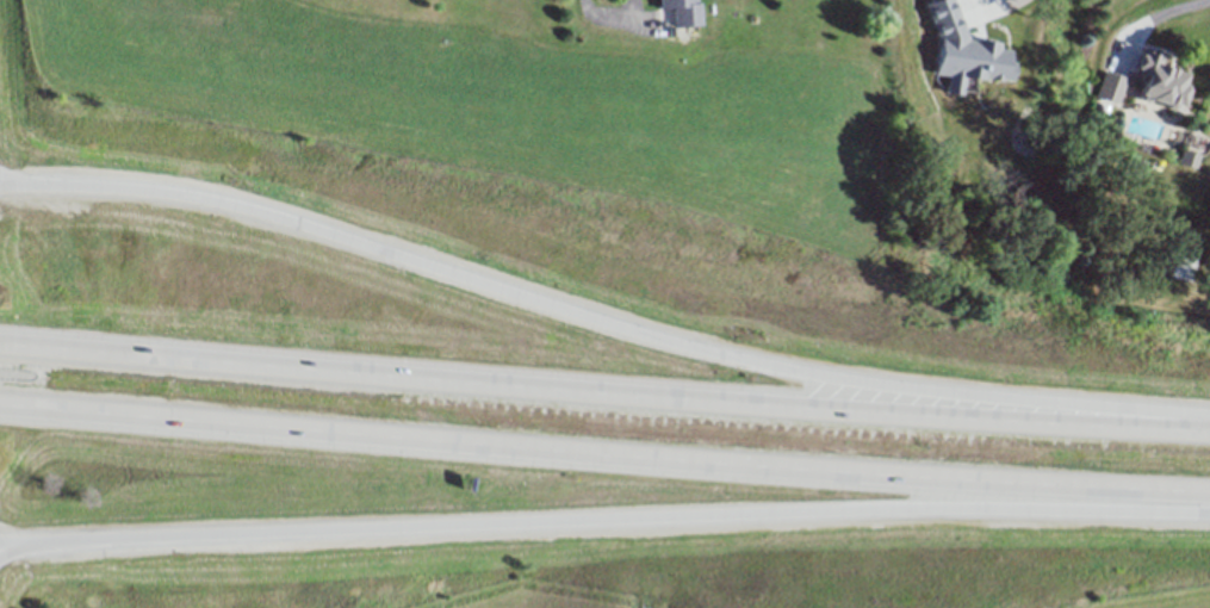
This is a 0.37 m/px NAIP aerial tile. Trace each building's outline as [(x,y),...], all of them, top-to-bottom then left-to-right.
[(660,6),(660,0),(696,0),(696,1),(700,1),(702,23),(676,26),(672,5),(660,6)] [(1179,106),(1137,97),(1143,74),(1133,72),(1138,49),(1162,55),(1160,66),(1184,70),(1180,82),(1185,83),(1179,106)] [(1127,76),(1121,103),(1097,97),(1103,70),(1127,76)]
